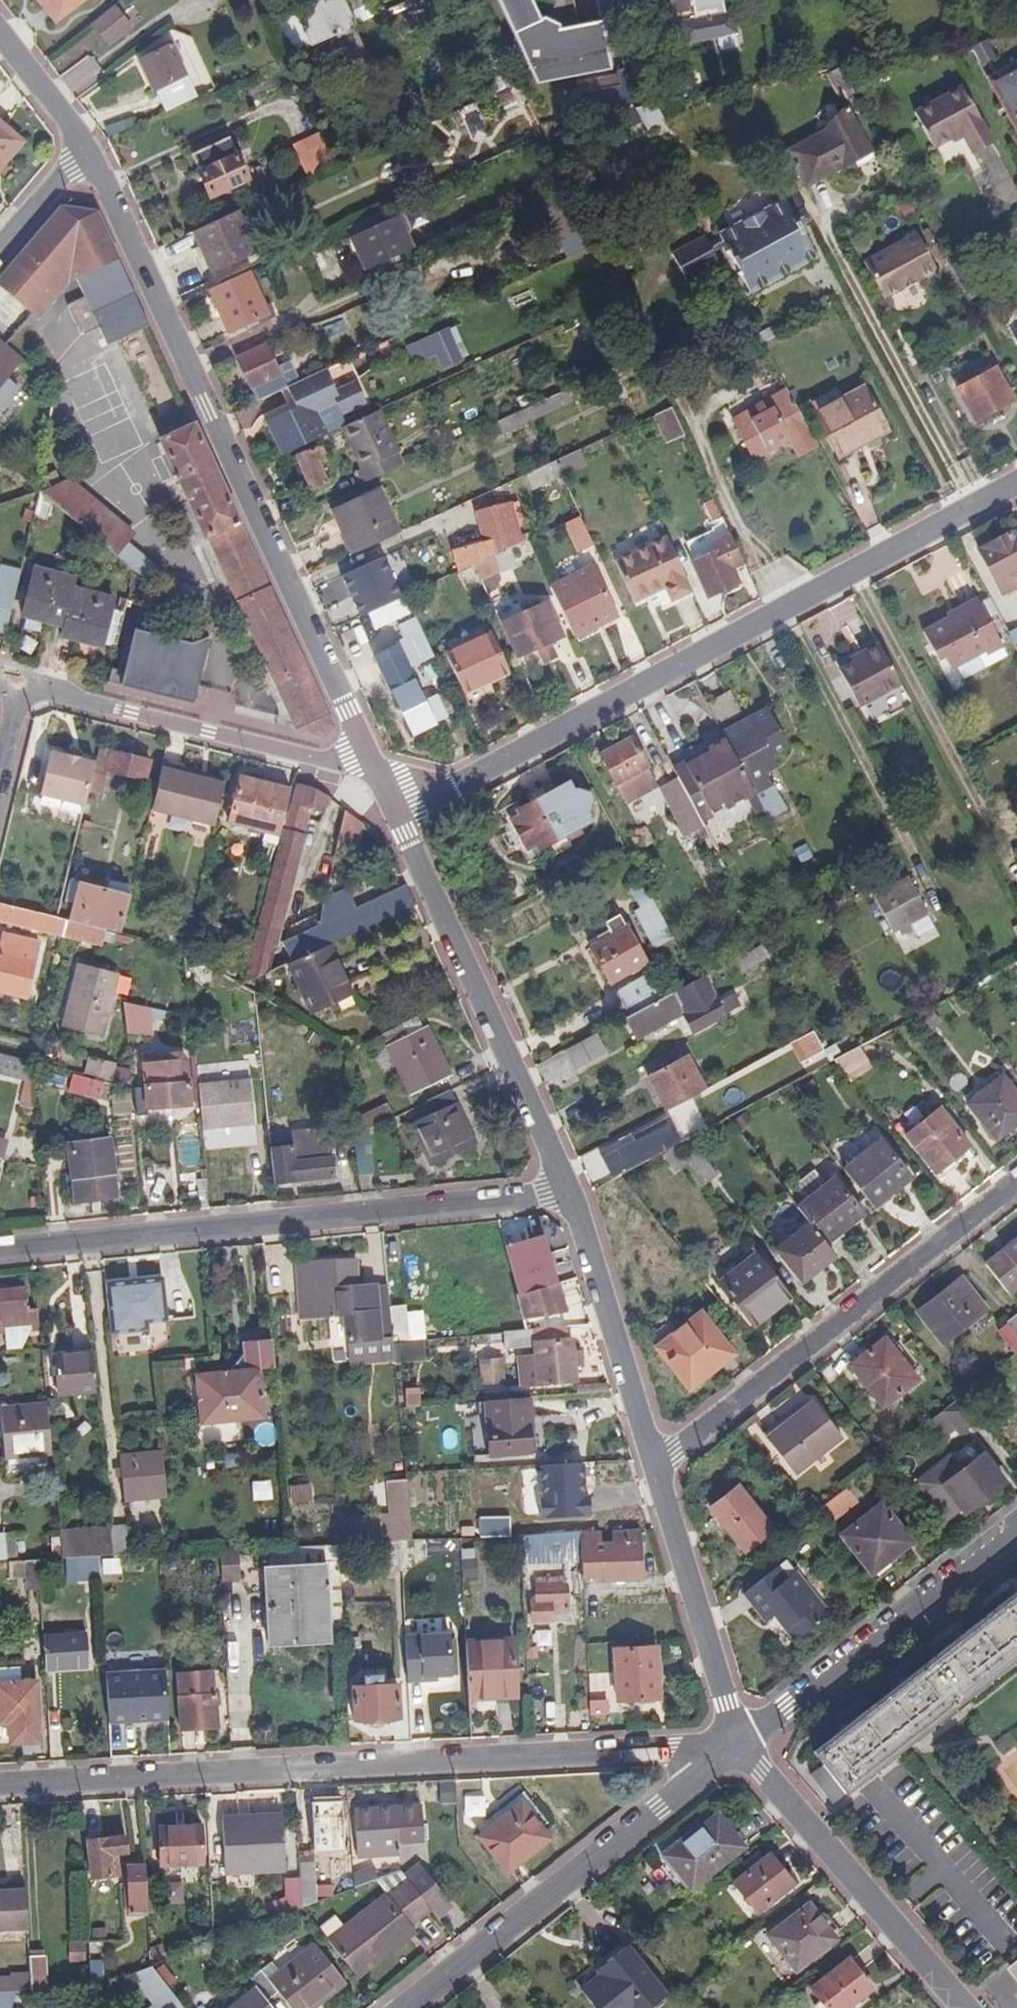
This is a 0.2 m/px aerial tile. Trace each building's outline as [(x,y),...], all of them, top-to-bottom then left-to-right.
[(44,1),(38,7),(50,22),(78,0),(44,0),(44,1)] [(348,28),(335,0),(318,0),(293,12),(309,46),(348,28)] [(348,28),(354,25),(377,14),(370,0),(335,0),(348,28)] [(480,0),(448,0),(453,11),(469,4),(488,43),(473,50),(476,56),(475,57),(492,94),(518,82),(480,0)] [(532,0),(498,0),(537,85),(611,71),(601,23),(559,31),(558,27),(545,20),(542,22),(539,16),(532,0)] [(681,24),(697,20),(693,0),(676,0),(681,24)] [(697,20),(681,24),(684,44),(737,33),(734,14),(726,15),(723,0),(693,0),(697,20)] [(86,25),(105,48),(131,27),(112,4),(86,25)] [(309,46),(293,12),(273,21),(289,55),(309,46)] [(348,28),(309,46),(313,55),(352,37),(358,50),(319,68),(322,75),(368,54),(354,25),(348,28)] [(358,50),(352,37),(313,55),(319,68),(358,50)] [(975,50),(985,67),(999,58),(989,41),(975,50)] [(166,111),(195,98),(171,46),(139,59),(153,90),(157,89),(166,111)] [(987,80),(1016,136),(1016,64),(987,80)] [(634,109),(626,71),(616,73),(617,79),(619,88),(580,95),(585,119),(634,109)] [(619,88),(617,79),(579,86),(580,95),(619,88)] [(990,143),(962,90),(914,116),(932,151),(959,137),(969,155),(990,143)] [(656,105),(634,109),(647,133),(665,123),(656,105)] [(21,139),(0,120),(0,159),(2,161),(21,139)] [(466,127),(475,144),(490,137),(481,120),(466,127)] [(839,169),(816,127),(780,146),(803,188),(839,169)] [(307,179),(338,165),(321,128),(290,143),(307,179)] [(225,141),(189,158),(209,197),(244,181),(225,141)] [(547,156),(536,161),(542,175),(554,171),(547,156)] [(594,246),(569,191),(542,203),(567,259),(594,246)] [(805,215),(800,204),(790,210),(782,196),(716,231),(747,288),(813,252),(795,220),(805,215)] [(0,280),(0,286),(30,313),(36,318),(72,281),(80,299),(63,307),(78,339),(96,332),(104,349),(116,343),(147,329),(96,221),(61,207),(0,280)] [(234,213),(190,234),(210,274),(253,254),(234,213)] [(407,251),(392,219),(348,240),(361,271),(407,251)] [(861,262),(881,299),(936,269),(916,232),(861,262)] [(719,268),(702,237),(669,256),(687,286),(719,268)] [(265,316),(245,274),(206,292),(226,334),(265,316)] [(321,327),(326,339),(349,330),(345,318),(321,327)] [(458,361),(444,333),(418,344),(426,358),(441,353),(448,366),(458,361)] [(21,357),(8,345),(0,339),(0,413),(22,388),(6,374),(21,357)] [(254,403),(285,388),(296,383),(286,363),(274,369),(262,345),(233,359),(254,403)] [(1013,403),(995,370),(955,390),(972,423),(1013,403)] [(333,393),(323,371),(296,383),(285,388),(295,408),(265,422),(281,456),(324,436),(313,413),(324,408),(328,415),(335,411),(339,416),(363,404),(353,383),(333,393)] [(0,413),(0,424),(6,428),(33,398),(22,388),(0,413)] [(576,403),(571,389),(529,408),(534,421),(576,403)] [(886,432),(863,390),(814,416),(834,453),(862,438),(865,443),(886,432)] [(818,452),(787,394),(732,426),(753,464),(789,444),(799,462),(818,452)] [(529,408),(496,423),(502,436),(534,421),(529,408)] [(683,437),(670,409),(654,416),(666,444),(683,437)] [(401,467),(375,413),(340,429),(360,470),(353,473),(360,486),(401,467)] [(242,529),(191,422),(157,438),(205,538),(207,536),(299,729),(324,736),(333,724),(242,529)] [(321,443),(293,456),(309,492),(329,484),(318,460),(327,456),(321,443)] [(582,450),(557,461),(564,476),(589,466),(582,450)] [(553,463),(560,478),(564,476),(557,461),(553,463)] [(69,481),(41,494),(50,501),(115,556),(127,541),(132,535),(69,481)] [(344,524),(357,553),(400,533),(379,490),(332,510),(339,527),(344,524)] [(50,501),(41,494),(36,514),(35,517),(45,520),(50,501)] [(452,552),(458,574),(471,567),(473,566),(492,557),(524,543),(513,504),(474,515),(483,544),(452,552)] [(35,517),(36,514),(25,512),(22,524),(33,527),(35,517)] [(576,555),(590,548),(576,519),(561,525),(576,555)] [(725,566),(739,559),(722,523),(705,531),(712,550),(687,561),(703,596),(732,583),(725,566)] [(679,543),(687,561),(712,550),(705,531),(679,543)] [(982,550),(1005,594),(1016,587),(1016,531),(982,550)] [(668,603),(690,592),(663,538),(609,563),(629,603),(660,588),(668,603)] [(127,541),(115,556),(148,583),(160,569),(127,541)] [(492,557),(473,566),(480,583),(500,573),(492,557)] [(545,580),(572,638),(615,618),(586,562),(545,580)] [(471,567),(458,574),(466,594),(481,588),(471,567)] [(101,642),(117,646),(126,612),(110,608),(112,600),(72,590),(75,579),(34,569),(23,614),(63,624),(60,636),(100,646),(101,642)] [(396,575),(383,582),(394,603),(405,598),(407,597),(396,575)] [(344,596),(356,620),(366,616),(394,603),(383,582),(381,579),(344,596)] [(6,634),(17,588),(0,584),(0,633),(6,634)] [(498,619),(517,658),(534,649),(541,662),(554,656),(549,643),(561,637),(542,596),(498,619)] [(964,610),(954,615),(926,630),(937,650),(942,646),(954,667),(986,650),(990,653),(1005,644),(990,617),(999,612),(991,596),(981,602),(980,598),(963,607),(964,610)] [(373,630),(411,612),(405,598),(394,603),(366,616),(373,630)] [(135,629),(121,685),(195,704),(200,686),(213,637),(191,642),(135,629)] [(381,676),(384,674),(411,732),(431,722),(453,713),(444,693),(422,702),(408,670),(433,659),(421,634),(372,657),(381,676)] [(511,672),(492,634),(446,656),(464,695),(511,672)] [(880,640),(877,636),(860,646),(862,650),(880,640)] [(860,702),(902,680),(880,640),(862,650),(864,655),(856,659),(842,667),(860,702)] [(864,655),(862,650),(854,655),(856,659),(864,655)] [(707,702),(721,728),(723,732),(733,727),(730,721),(745,713),(732,688),(707,702)] [(741,732),(727,740),(755,792),(764,808),(770,820),(788,810),(765,770),(778,763),(773,752),(788,743),(769,708),(738,724),(741,732)] [(733,727),(723,732),(727,740),(741,732),(738,724),(733,727)] [(710,751),(685,765),(709,808),(722,802),(725,808),(748,796),(755,792),(727,740),(723,732),(721,728),(703,738),(710,751)] [(646,770),(629,739),(598,755),(615,787),(626,807),(657,790),(646,770)] [(92,763),(89,776),(102,779),(104,773),(143,783),(148,763),(95,749),(92,763)] [(39,795),(81,806),(89,776),(92,763),(75,759),(65,756),(50,753),(39,795)] [(145,808),(209,823),(219,783),(200,778),(174,771),(175,766),(156,762),(145,808)] [(685,765),(673,771),(678,780),(699,818),(701,821),(712,815),(709,808),(685,765)] [(174,771),(200,778),(201,773),(175,766),(174,771)] [(223,822),(274,835),(278,819),(285,790),(233,777),(223,822)] [(704,828),(678,780),(660,789),(686,838),(704,828)] [(586,793),(582,791),(578,790),(576,789),(571,791),(566,782),(514,809),(515,812),(506,817),(524,851),(533,846),(535,849),(560,836),(564,842),(579,834),(576,828),(587,822),(583,815),(587,812),(589,806),(590,800),(586,793)] [(274,835),(237,985),(267,971),(274,945),(307,811),(322,814),(325,798),(309,788),(292,785),(284,820),(278,819),(274,835)] [(597,802),(589,786),(582,791),(586,793),(590,800),(589,806),(597,802)] [(755,792),(748,796),(757,812),(764,808),(755,792)] [(722,802),(709,808),(712,815),(725,808),(722,802)] [(352,851),(360,822),(343,810),(335,846),(352,851)] [(796,862),(808,855),(800,842),(788,849),(796,862)] [(928,912),(909,875),(873,894),(893,932),(928,912)] [(66,920),(116,931),(124,895),(75,882),(66,920)] [(348,934),(413,905),(404,885),(356,908),(351,892),(351,884),(326,885),(317,926),(340,915),(348,934)] [(673,944),(643,887),(633,893),(642,910),(635,915),(656,952),(673,944)] [(48,935),(52,919),(0,906),(0,924),(48,935)] [(326,944),(348,934),(340,915),(317,926),(326,944)] [(642,963),(616,915),(600,924),(602,929),(595,934),(599,941),(587,947),(606,983),(642,963)] [(65,922),(52,919),(48,935),(61,938),(65,922)] [(102,931),(65,922),(61,938),(98,947),(102,931)] [(1008,927),(1016,945),(1016,922),(1008,927)] [(286,962),(326,944),(317,926),(274,945),(267,971),(286,962)] [(36,947),(2,938),(0,947),(0,994),(23,1000),(36,947)] [(343,981),(326,944),(286,962),(310,1014),(335,1002),(329,988),(343,981)] [(746,969),(766,957),(759,946),(739,959),(746,969)] [(97,1035),(113,972),(75,961),(58,1025),(97,1035)] [(613,993),(625,1017),(660,998),(648,974),(613,993)] [(708,990),(701,976),(693,980),(660,998),(625,1017),(623,1018),(633,1038),(678,1013),(690,1034),(723,1016),(714,1000),(724,995),(719,985),(708,990)] [(350,995),(343,981),(329,988),(335,1002),(350,995)] [(118,1000),(121,1027),(145,1033),(142,1018),(158,1023),(162,1010),(118,1000)] [(931,1010),(916,1021),(923,1031),(938,1020),(931,1010)] [(414,1015),(379,1031),(405,1092),(443,1075),(422,1026),(419,1027),(414,1015)] [(809,1032),(787,1044),(798,1064),(820,1052),(809,1032)] [(564,1051),(572,1065),(604,1048),(596,1033),(564,1051)] [(854,1046),(834,1057),(847,1075),(865,1061),(854,1046)] [(29,1082),(27,1060),(0,1053),(0,1075),(23,1081),(29,1082)] [(171,1104),(185,1103),(182,1061),(176,1054),(165,1055),(161,1061),(139,1063),(143,1107),(157,1105),(158,1110),(162,1115),(168,1115),(171,1113),(171,1110),(171,1104)] [(645,1076),(663,1109),(701,1088),(683,1056),(645,1076)] [(81,1074),(108,1080),(111,1063),(85,1057),(81,1074)] [(999,1076),(963,1103),(992,1139),(1016,1119),(1016,1098),(999,1076)] [(98,1105),(102,1087),(69,1078),(64,1096),(98,1105)] [(203,1177),(204,1182),(243,1178),(239,1142),(248,1141),(246,1123),(248,1123),(243,1079),(193,1085),(203,1177)] [(32,1114),(29,1082),(23,1081),(17,1110),(32,1114)] [(471,1145),(447,1090),(423,1100),(428,1112),(408,1121),(426,1164),(471,1145)] [(347,1115),(349,1132),(365,1125),(389,1115),(383,1099),(347,1115)] [(966,1145),(937,1108),(904,1133),(937,1178),(955,1164),(951,1157),(966,1145)] [(650,1126),(660,1145),(677,1135),(667,1116),(650,1126)] [(365,1125),(349,1132),(353,1174),(373,1172),(365,1125)] [(650,1126),(598,1154),(608,1174),(660,1145),(650,1126)] [(110,1195),(105,1135),(66,1139),(71,1199),(110,1195)] [(879,1139),(840,1168),(869,1206),(907,1175),(879,1139)] [(264,1145),(268,1180),(330,1173),(328,1153),(312,1154),(311,1144),(288,1147),(287,1142),(264,1145)] [(682,1163),(669,1146),(656,1153),(671,1172),(682,1163)] [(692,1149),(679,1159),(700,1186),(712,1175),(692,1149)] [(193,1178),(196,1208),(207,1207),(204,1182),(203,1177),(193,1178)] [(832,1177),(795,1206),(807,1221),(822,1241),(859,1211),(832,1177)] [(822,1241),(807,1221),(773,1248),(797,1278),(831,1252),(822,1241)] [(542,1232),(504,1244),(518,1288),(557,1282),(542,1232)] [(983,1266),(1008,1297),(1016,1289),(1016,1239),(983,1266)] [(750,1323),(786,1293),(748,1246),(712,1275),(750,1323)] [(390,1310),(387,1283),(376,1284),(377,1293),(368,1294),(367,1285),(357,1286),(355,1261),(325,1264),(330,1315),(347,1314),(353,1370),(396,1365),(394,1345),(390,1310)] [(330,1315),(325,1264),(299,1267),(304,1318),(330,1315)] [(969,1301),(975,1297),(961,1279),(949,1289),(954,1294),(960,1289),(969,1301)] [(166,1329),(162,1281),(104,1287),(109,1335),(166,1329)] [(557,1282),(518,1288),(527,1318),(568,1315),(557,1282)] [(377,1293),(376,1284),(367,1285),(368,1294),(377,1293)] [(986,1311),(975,1297),(969,1301),(960,1289),(954,1294),(949,1289),(917,1314),(941,1346),(986,1311)] [(38,1313),(32,1313),(30,1291),(0,1295),(0,1337),(24,1335),(41,1334),(38,1313)] [(390,1310),(394,1345),(413,1343),(409,1308),(390,1310)] [(730,1352),(697,1311),(652,1346),(684,1387),(730,1352)] [(1005,1321),(1007,1323),(1016,1336),(1016,1311),(1005,1321)] [(1007,1323),(997,1331),(1014,1352),(1016,1349),(1016,1336),(1007,1323)] [(571,1340),(570,1326),(533,1331),(505,1333),(508,1353),(535,1351),(536,1358),(539,1386),(580,1382),(576,1340),(571,1340)] [(276,1369),(272,1331),(242,1333),(244,1357),(228,1374),(196,1377),(201,1427),(265,1419),(260,1371),(276,1369)] [(24,1335),(0,1337),(0,1355),(15,1353),(24,1335)] [(413,1343),(394,1345),(396,1365),(396,1368),(428,1364),(426,1342),(413,1343)] [(919,1388),(882,1342),(848,1368),(884,1415),(919,1388)] [(499,1354),(475,1357),(479,1381),(503,1377),(499,1354)] [(96,1394),(93,1356),(56,1360),(59,1396),(96,1394)] [(539,1386),(536,1358),(518,1360),(521,1388),(539,1386)] [(422,1408),(421,1395),(407,1396),(408,1409),(422,1408)] [(956,1432),(975,1415),(959,1395),(939,1411),(956,1432)] [(530,1417),(529,1399),(485,1403),(491,1457),(531,1453),(527,1418),(530,1417)] [(48,1405),(0,1410),(0,1416),(5,1462),(53,1457),(48,1405)] [(806,1405),(792,1418),(793,1420),(767,1442),(795,1476),(836,1442),(806,1405)] [(945,1441),(956,1432),(939,1411),(928,1420),(945,1441)] [(1006,1412),(994,1421),(1002,1432),(1014,1422),(1006,1412)] [(793,1420),(792,1418),(787,1413),(761,1434),(767,1442),(793,1420)] [(166,1493),(162,1451),(118,1455),(122,1497),(166,1493)] [(1002,1480),(980,1454),(959,1471),(947,1456),(915,1482),(944,1518),(958,1507),(961,1511),(1002,1480)] [(585,1497),(583,1464),(541,1467),(543,1500),(540,1500),(541,1520),(591,1517),(590,1496),(585,1497)] [(410,1541),(413,1541),(409,1480),(389,1481),(391,1514),(355,1517),(357,1544),(379,1543),(394,1542),(404,1542),(410,1541)] [(316,1502),(314,1483),(291,1486),(294,1504),(316,1502)] [(735,1486),(708,1507),(743,1551),(769,1530),(735,1486)] [(845,1486),(818,1508),(830,1524),(858,1502),(845,1486)] [(909,1542),(879,1505),(840,1536),(869,1573),(909,1542)] [(122,1525),(108,1527),(111,1557),(126,1557),(122,1525)] [(796,1525),(782,1536),(787,1542),(800,1531),(796,1525)] [(111,1557),(108,1527),(60,1530),(63,1560),(101,1558),(111,1557)] [(642,1582),(640,1530),(615,1532),(616,1547),(599,1548),(598,1532),(581,1533),(584,1581),(598,1580),(598,1585),(642,1582)] [(0,1534),(0,1562),(11,1561),(8,1533),(0,1534)] [(550,1535),(522,1536),(523,1565),(552,1563),(552,1548),(551,1548),(550,1535)] [(412,1574),(410,1541),(404,1542),(405,1574),(412,1574)] [(394,1542),(379,1543),(381,1575),(396,1574),(394,1542)] [(394,1542),(396,1574),(405,1574),(404,1542),(394,1542)] [(330,1564),(332,1632),(346,1632),(343,1546),(269,1548),(270,1566),(330,1564)] [(467,1579),(481,1577),(479,1558),(477,1558),(476,1548),(464,1549),(467,1579)] [(243,1581),(241,1550),(221,1552),(223,1582),(243,1581)] [(102,1581),(101,1558),(68,1560),(69,1583),(102,1581)] [(8,1561),(9,1578),(27,1576),(26,1560),(8,1561)] [(43,1589),(41,1561),(29,1562),(31,1590),(43,1589)] [(785,1561),(778,1567),(786,1577),(794,1572),(785,1561)] [(332,1632),(330,1564),(270,1566),(273,1645),(333,1643),(332,1632)] [(786,1577),(778,1567),(747,1591),(768,1618),(777,1611),(797,1638),(826,1613),(795,1571),(786,1577)] [(566,1588),(565,1579),(539,1581),(540,1604),(537,1605),(538,1625),(556,1624),(556,1617),(572,1616),(571,1588),(566,1588)] [(813,1777),(833,1803),(1016,1660),(1016,1594),(814,1754),(825,1767),(813,1777)] [(46,1636),(48,1669),(91,1667),(90,1633),(46,1636)] [(454,1676),(452,1633),(409,1636),(411,1682),(428,1681),(428,1677),(438,1676),(454,1676)] [(467,1641),(470,1698),(518,1696),(515,1639),(467,1641)] [(660,1702),(657,1653),(615,1654),(619,1704),(660,1702)] [(171,1719),(168,1669),(108,1672),(111,1722),(171,1719)] [(217,1694),(216,1671),(182,1673),(184,1695),(182,1695),(184,1729),(221,1727),(219,1693),(217,1694)] [(404,1717),(402,1684),(386,1685),(385,1673),(369,1673),(369,1686),(356,1686),(358,1719),(404,1717)] [(38,1683),(0,1684),(0,1710),(1,1723),(11,1723),(12,1740),(42,1738),(38,1683)] [(991,1760),(1016,1807),(1016,1745),(991,1760)] [(457,1804),(456,1780),(439,1781),(439,1805),(457,1804)] [(482,1815),(481,1795),(461,1795),(462,1815),(482,1815)] [(343,1840),(341,1801),(315,1802),(315,1809),(306,1810),(307,1842),(314,1842),(315,1850),(335,1848),(335,1840),(343,1840)] [(505,1874),(547,1839),(519,1804),(476,1838),(505,1874)] [(399,1851),(399,1842),(399,1828),(422,1827),(421,1807),(354,1810),(356,1853),(399,1851)] [(688,1879),(738,1840),(714,1809),(663,1848),(688,1879)] [(281,1814),(223,1817),(226,1874),(246,1873),(246,1871),(245,1865),(265,1864),(266,1870),(284,1869),(281,1814)] [(202,1861),(200,1824),(161,1825),(163,1864),(202,1861)] [(399,1828),(399,1842),(422,1841),(422,1827),(399,1828)] [(126,1854),(125,1838),(87,1840),(89,1877),(120,1875),(119,1854),(126,1854)] [(755,1905),(789,1877),(763,1844),(728,1871),(755,1905)] [(407,1879),(430,1908),(447,1895),(418,1858),(401,1872),(407,1879)] [(298,1863),(298,1860),(286,1860),(288,1898),(263,1908),(267,1920),(301,1907),(298,1863)] [(298,1863),(301,1907),(316,1901),(314,1862),(298,1863)] [(145,1911),(143,1865),(126,1866),(128,1911),(145,1911)] [(352,1873),(353,1888),(354,1888),(376,1879),(378,1879),(374,1865),(352,1873)] [(378,1879),(376,1879),(386,1894),(387,1895),(407,1879),(401,1872),(400,1871),(378,1879)] [(181,1880),(158,1879),(157,1904),(181,1904),(181,1880)] [(409,1924),(430,1908),(407,1879),(387,1895),(386,1894),(326,1941),(356,1979),(376,1963),(372,1959),(412,1927),(409,1924)] [(25,1885),(7,1886),(7,1888),(0,1888),(0,1928),(27,1927),(25,1885)] [(353,1888),(330,1896),(334,1906),(358,1898),(354,1888),(353,1888)] [(447,1895),(430,1908),(437,1917),(454,1904),(447,1895)] [(832,1931),(804,1896),(763,1928),(791,1964),(832,1931)] [(105,1927),(91,1928),(92,1938),(106,1937),(105,1927)] [(231,1935),(222,1942),(228,1951),(237,1944),(231,1935)] [(85,1962),(83,1942),(72,1943),(73,1963),(85,1962)] [(607,1958),(610,1963),(600,1971),(581,1987),(597,2007),(645,2007),(665,1991),(626,1942),(607,1958)] [(248,1980),(255,1989),(265,2002),(276,1993),(288,2007),(314,2007),(343,1985),(313,1946),(268,1982),(260,1971),(248,1980)] [(147,1953),(148,1965),(166,1958),(161,1947),(147,1953)] [(877,1988),(850,1954),(813,1982),(833,2007),(851,2007),(877,1988)] [(34,1990),(46,1989),(43,1955),(28,1955),(29,1970),(30,1990),(34,1990)] [(610,1963),(607,1958),(596,1966),(600,1971),(610,1963)] [(89,1960),(91,1986),(103,1982),(101,1959),(89,1960)] [(163,1964),(154,1971),(167,1989),(176,1981),(163,1964)] [(148,1965),(129,1972),(152,2002),(144,2007),(182,2007),(167,1989),(154,1971),(148,1965)] [(30,1990),(29,1970),(14,1971),(14,1975),(0,1976),(0,1992),(17,1991),(30,1990)] [(114,1978),(91,1986),(99,1997),(118,1989),(114,1978)] [(265,2002),(255,1989),(232,2007),(270,2007),(265,2002)] [(30,2007),(48,2007),(34,1990),(17,1991),(30,2007)] [(17,1991),(0,1992),(0,2007),(11,2007),(17,1991)]
